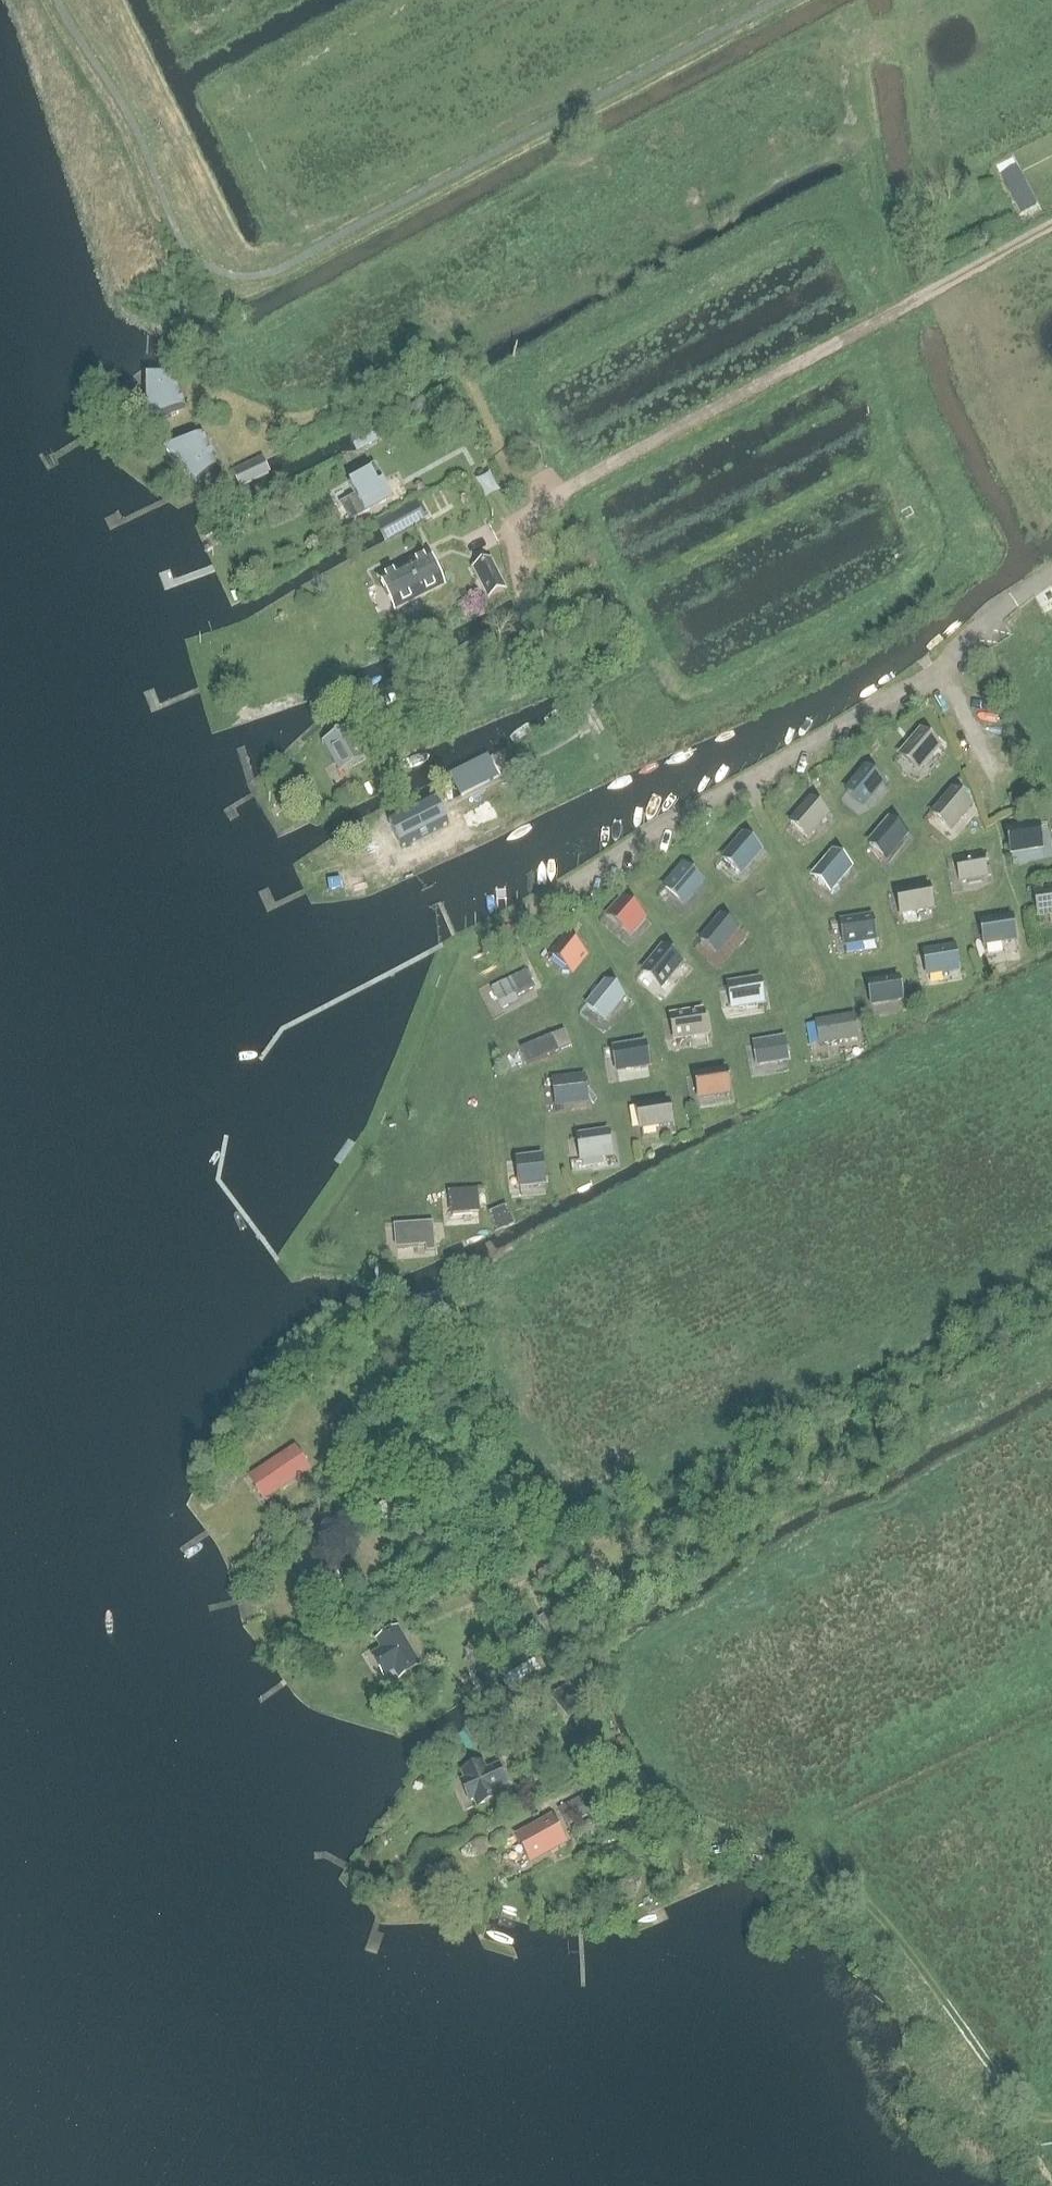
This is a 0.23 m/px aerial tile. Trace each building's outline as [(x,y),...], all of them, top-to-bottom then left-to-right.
[(1029,191),(1013,198),(1020,212),(1035,204),(1029,191)] [(173,377),(146,377),(147,421),(183,409),(173,377)] [(349,437),(355,450),(384,437),(377,423),(349,437)] [(202,437),(165,452),(196,484),(215,468),(202,437)] [(261,456),(230,469),(238,485),(268,471),(261,456)] [(350,486),(356,497),(342,505),(350,520),(391,498),(373,467),(367,470),(370,474),(350,486)] [(415,500),(373,524),(383,542),(425,518),(415,500)] [(428,553),(380,578),(396,608),(444,583),(428,553)] [(471,568),(487,599),(507,589),(491,557),(471,568)] [(351,727),(321,743),(323,747),(334,764),(343,759),(349,770),(368,759),(351,727)] [(918,771),(938,747),(921,732),(900,756),(918,771)] [(498,777),(487,755),(471,763),(482,785),(498,777)] [(865,762),(845,785),(862,799),(881,775),(865,762)] [(955,788),(933,815),(953,832),(975,805),(955,788)] [(435,799),(388,823),(401,848),(448,825),(435,799)] [(811,800),(790,823),(807,838),(827,815),(811,800)] [(889,820),(869,844),(886,858),(906,834),(889,820)] [(1040,826),(1006,831),(1009,856),(1044,850),(1040,826)] [(744,835),(724,859),(741,873),(760,849),(744,835)] [(850,866),(833,852),(813,875),(830,890),(850,866)] [(986,854),(957,859),(960,882),(990,877),(986,854)] [(684,863),(665,885),(682,900),(701,878),(684,863)] [(928,886),(897,891),(901,913),(931,908),(928,886)] [(1035,894),(1038,915),(1051,913),(1051,892),(1035,894)] [(645,916),(619,894),(605,911),(630,933),(645,916)] [(979,918),(983,948),(1017,942),(1011,913),(979,918)] [(720,915),(701,942),(718,957),(740,930),(720,915)] [(844,945),(875,940),(871,918),(841,923),(844,945)] [(591,954),(564,934),(549,955),(575,975),(591,954)] [(954,948),(924,953),(928,976),(958,971),(954,948)] [(643,973),(661,987),(680,963),(663,949),(643,973)] [(491,987),(502,1009),(519,1001),(517,997),(535,988),(526,970),(491,987)] [(899,977),(869,981),(872,1003),(903,998),(899,977)] [(728,986),(732,1008),(763,1003),(759,981),(728,986)] [(623,996),(606,982),(587,1006),(604,1020),(623,996)] [(701,1012),(670,1016),(673,1039),(704,1034),(701,1012)] [(858,1037),(854,1015),(817,1021),(820,1043),(858,1037)] [(527,1065),(570,1049),(563,1030),(520,1048),(527,1065)] [(782,1039),(756,1043),(760,1064),(785,1060),(782,1039)] [(647,1066),(643,1044),(614,1049),(617,1071),(647,1066)] [(726,1071),(695,1076),(698,1097),(729,1093),(726,1071)] [(584,1077),(554,1080),(557,1104),(587,1101),(584,1077)] [(637,1107),(640,1128),(671,1124),(668,1103),(637,1107)] [(577,1138),(580,1160),(611,1155),(608,1133),(577,1138)] [(515,1157),(518,1189),(546,1186),(543,1154),(515,1157)] [(448,1190),(450,1214),(480,1212),(478,1188),(448,1190)] [(514,1224),(506,1205),(488,1213),(497,1232),(514,1224)] [(395,1249),(436,1245),(434,1221),(393,1225),(395,1249)] [(295,1446),(248,1477),(265,1503),(312,1471),(295,1446)] [(387,1485),(374,1494),(378,1501),(392,1492),(387,1485)] [(375,1640),(380,1648),(370,1654),(384,1678),(395,1671),(399,1679),(406,1674),(407,1676),(417,1670),(416,1669),(422,1665),(399,1625),(375,1640)] [(573,1758),(563,1763),(568,1774),(579,1769),(573,1758)] [(486,1767),(483,1760),(460,1770),(464,1778),(459,1780),(469,1802),(474,1800),(478,1808),(500,1798),(499,1796),(511,1791),(508,1785),(510,1784),(499,1761),(486,1767)] [(578,1804),(561,1813),(567,1825),(584,1816),(578,1804)] [(514,1835),(530,1865),(568,1844),(551,1815),(514,1835)]
